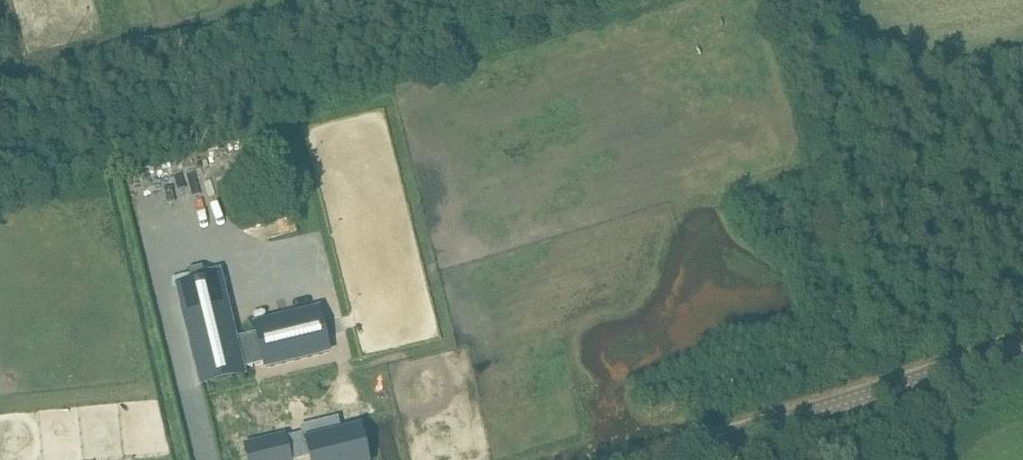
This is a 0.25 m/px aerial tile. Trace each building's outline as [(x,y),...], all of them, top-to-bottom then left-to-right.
[(221,276),(177,286),(200,383),(244,372),(243,368),(265,363),(266,367),(328,352),(318,308),(256,323),(258,332),(236,337),(221,276)] [(318,447),(321,459),(379,459),(374,441),(359,445),(357,437),(318,447)] [(266,452),(268,459),(305,459),(304,457),(301,443),(266,452)]
